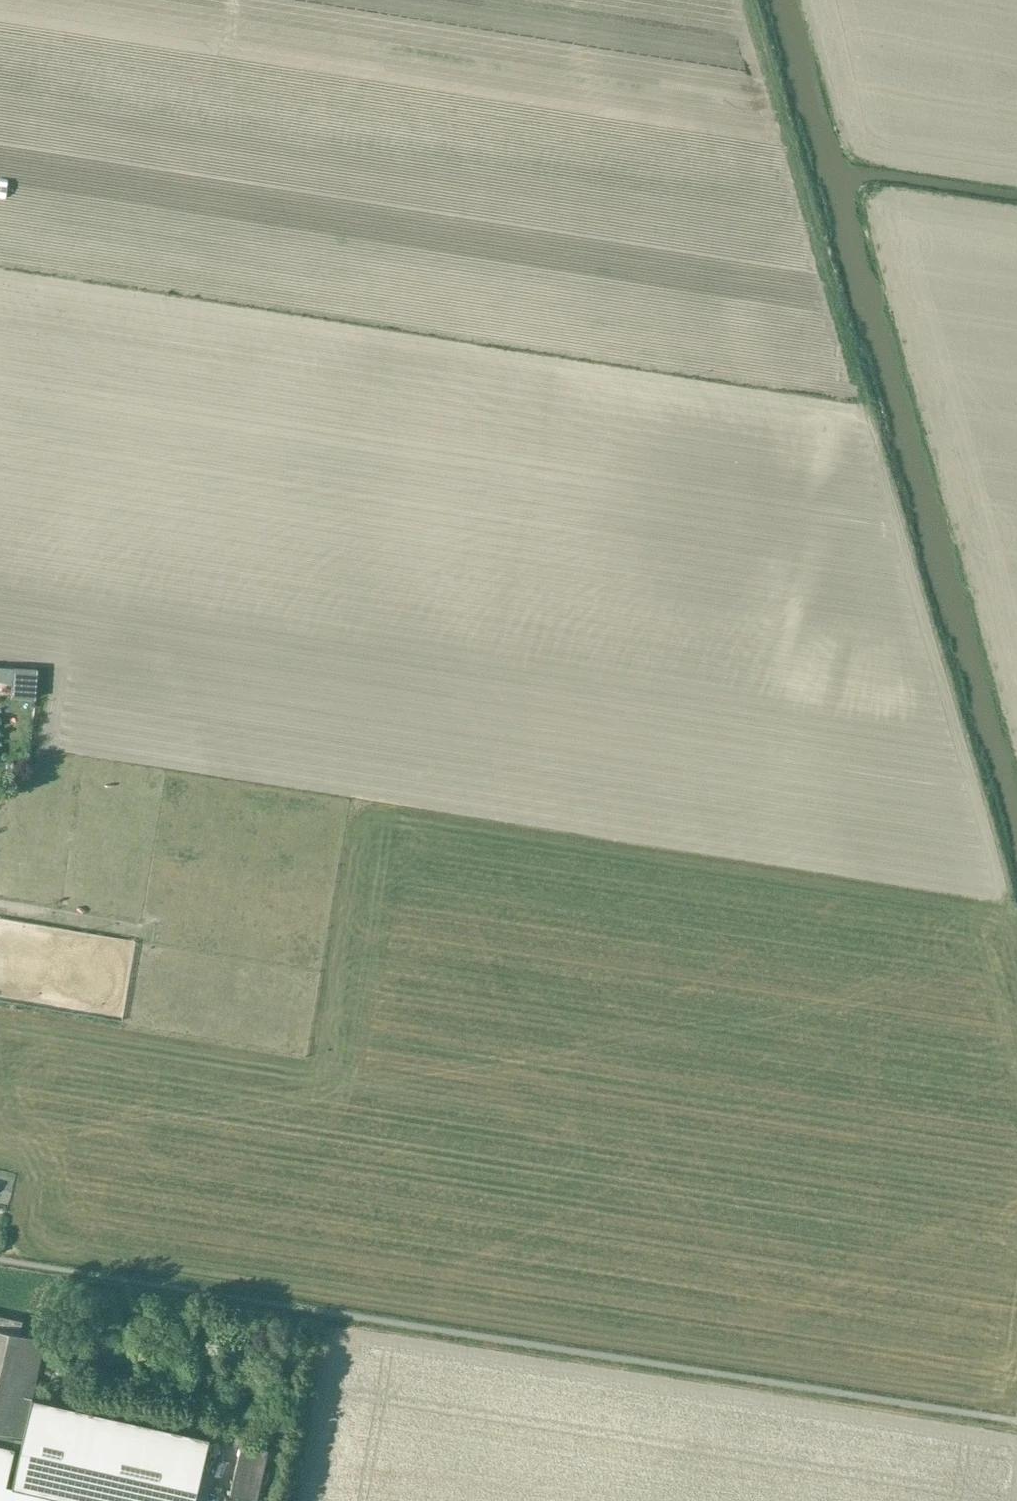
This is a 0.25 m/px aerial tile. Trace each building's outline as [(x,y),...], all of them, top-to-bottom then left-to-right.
[(43,663),(5,661),(5,675),(43,676),(43,663)] [(11,1201),(14,1183),(0,1181),(0,1200),(11,1201)] [(210,1436),(33,1396),(46,1340),(21,1335),(24,1320),(0,1315),(0,1434),(22,1440),(20,1451),(0,1446),(0,1500),(196,1500),(210,1436)] [(241,1444),(238,1456),(265,1463),(268,1449),(241,1444)] [(238,1456),(235,1469),(262,1475),(265,1463),(238,1456)] [(235,1469),(233,1482),(260,1488),(262,1475),(235,1469)] [(230,1495),(257,1500),(260,1488),(233,1482),(230,1495)]
